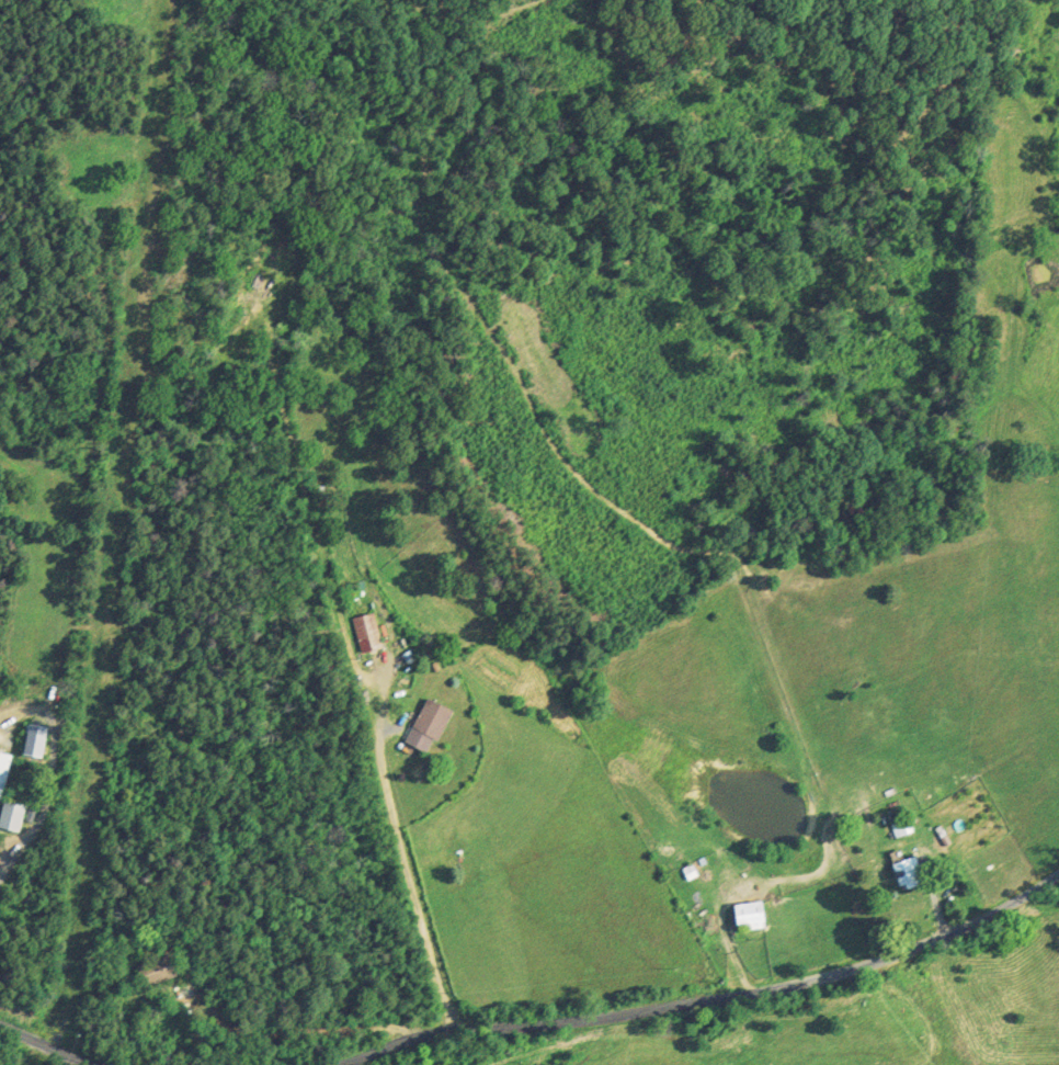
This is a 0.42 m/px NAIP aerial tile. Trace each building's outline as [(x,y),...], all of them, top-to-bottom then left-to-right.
[(846,502),(852,517),(864,512),(858,498),(846,502)] [(384,647),(375,612),(353,617),(363,653),(384,647)] [(453,709),(428,697),(407,742),(433,754),(453,709)] [(46,756),(46,724),(27,724),(27,756),(46,756)] [(897,837),(915,831),(910,817),(893,823),(897,837)] [(926,883),(917,856),(895,863),(903,890),(926,883)] [(767,926),(765,901),(737,904),(739,929),(767,926)]
